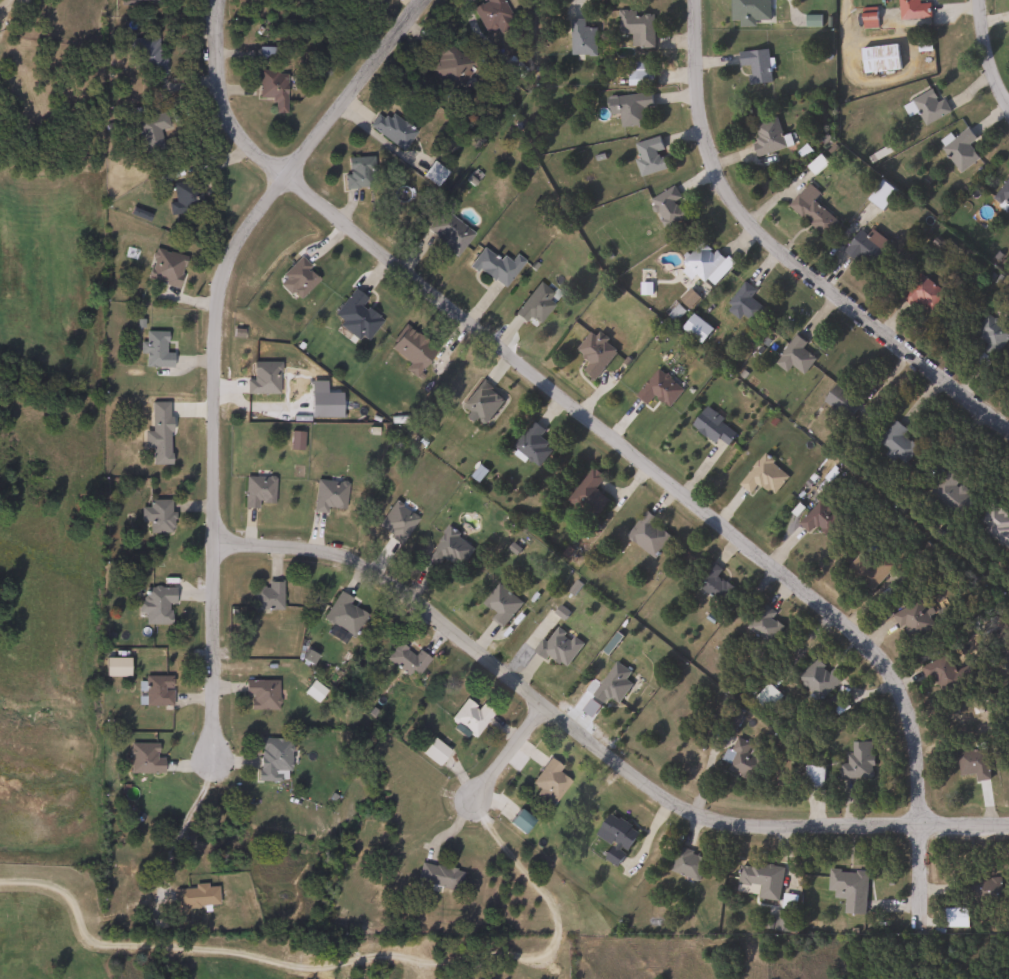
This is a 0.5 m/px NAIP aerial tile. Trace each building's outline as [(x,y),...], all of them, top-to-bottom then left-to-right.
[(483,1),(482,0),(500,0),(511,24),(485,36),(471,6),(483,1)] [(728,20),(729,0),(768,0),(767,20),(754,20),(754,26),(737,25),(737,20),(728,20)] [(898,18),(897,0),(926,0),(927,17),(898,18)] [(617,33),(617,12),(652,12),(652,46),(635,46),(635,33),(617,33)] [(569,54),(569,18),(583,18),(583,27),(595,27),(595,54),(569,54)] [(158,66),(133,66),(133,42),(158,42),(158,66)] [(859,47),(896,43),(898,69),(861,73),(859,47)] [(451,90),(425,73),(445,44),(470,62),(451,90)] [(748,84),(746,65),(738,66),(736,51),(766,48),(769,82),(748,84)] [(650,60),(650,78),(624,78),(624,60),(650,60)] [(257,71),(284,71),(283,112),(271,112),(271,98),(257,98),(257,71)] [(948,111),(924,125),(915,110),(908,114),(902,104),(934,86),(948,111)] [(619,127),(618,112),(607,113),(605,96),(649,92),(650,106),(641,107),(643,124),(619,127)] [(368,126),(382,108),(413,133),(400,151),(368,126)] [(139,146),(134,117),(164,112),(167,130),(156,131),(158,142),(139,146)] [(784,147),(758,155),(747,125),(774,116),(784,147)] [(978,157),(959,171),(940,146),(967,127),(975,138),(968,144),(978,157)] [(630,143),(658,136),(661,150),(660,150),(665,169),(638,175),(630,143)] [(343,157),(371,157),(371,187),(343,187),(343,157)] [(1007,175),(1008,176),(1008,211),(991,199),(1007,175)] [(866,198),(880,180),(894,192),(880,209),(866,198)] [(166,213),(166,201),(171,201),(171,183),(191,183),(191,213),(166,213)] [(821,236),(787,204),(807,183),(818,193),(812,199),(835,221),(821,236)] [(648,200),(671,184),(680,197),(675,200),(685,215),(667,227),(648,200)] [(454,255),(422,232),(445,198),(454,205),(447,216),(470,232),(454,255)] [(865,234),(870,228),(886,242),(864,268),(841,249),(859,229),(865,234)] [(722,260),(702,281),(681,261),(701,240),(722,260)] [(496,259),(499,255),(508,261),(513,253),(522,260),(501,289),(467,265),(479,247),(496,259)] [(144,278),(153,248),(185,257),(176,287),(144,278)] [(298,298),(278,278),(298,257),(319,278),(298,298)] [(898,296),(920,273),(945,296),(930,313),(916,300),(910,307),(898,296)] [(546,301),(551,303),(538,324),(527,317),(524,322),(513,315),(534,281),(552,292),(546,301)] [(762,308),(750,322),(741,314),(737,318),(723,306),(744,281),(754,290),(748,296),(762,308)] [(363,343),(329,319),(351,289),(365,299),(361,306),(380,319),(363,343)] [(986,312),(1008,328),(1008,334),(986,367),(976,360),(987,344),(972,333),(986,312)] [(387,349),(400,328),(432,347),(413,379),(402,372),(408,362),(387,349)] [(591,328),(616,349),(592,379),(580,370),(588,361),(574,350),(591,328)] [(171,367),(141,366),(142,331),(164,331),(164,352),(171,352),(171,367)] [(814,358),(801,374),(789,365),(784,371),(772,362),(793,334),(804,343),(800,347),(814,358)] [(634,394),(658,367),(683,389),(667,407),(653,395),(645,404),(634,394)] [(822,400),(837,379),(862,398),(847,418),(822,400)] [(718,439),(713,444),(690,423),(706,405),(736,432),(725,445),(718,439)] [(876,441),(894,420),(904,429),(900,434),(915,447),(903,462),(876,441)] [(538,436),(552,450),(535,467),(511,444),(533,421),(543,431),(538,436)] [(738,484),(761,454),(788,474),(772,494),(757,483),(750,493),(738,484)] [(607,500),(592,518),(566,498),(591,467),(602,476),(593,488),(607,500)] [(953,486),(972,498),(960,518),(926,496),(945,467),(960,476),(953,486)] [(273,506),(243,506),(243,476),(273,476),(273,506)] [(815,526),(808,533),(797,522),(820,499),(841,520),(825,535),(815,526)] [(171,532),(148,532),(148,521),(139,521),(139,506),(147,506),(147,500),(171,500),(171,532)] [(991,502),(1008,516),(1008,529),(1008,553),(973,525),(991,502)] [(653,558),(625,535),(645,510),(657,520),(654,523),(670,537),(653,558)] [(458,568),(442,557),(435,567),(423,559),(445,528),(473,547),(458,568)] [(880,554),(893,567),(868,591),(845,568),(860,552),(871,564),(880,554)] [(717,576),(732,588),(720,603),(692,582),(709,560),(722,569),(717,576)] [(251,609),(251,585),(265,585),(265,582),(281,582),(281,609),(251,609)] [(493,613),(480,604),(495,583),(521,601),(501,628),(489,618),(493,613)] [(173,587),(173,604),(169,604),(169,624),(141,624),(141,587),(173,587)] [(349,600),(346,605),(363,615),(350,638),(319,620),(335,592),(349,600)] [(891,615),(917,599),(934,628),(909,643),(891,615)] [(745,628),(763,603),(775,612),(770,618),(782,627),(768,645),(745,628)] [(540,639),(544,642),(556,626),(581,643),(562,669),(533,649),(540,639)] [(411,655),(415,650),(426,659),(410,681),(381,660),(394,643),(411,655)] [(838,680),(817,700),(795,677),(816,657),(838,680)] [(630,683),(616,703),(607,697),(602,703),(590,695),(615,661),(629,672),(624,679),(630,683)] [(144,706),(144,676),(170,676),(170,706),(144,706)] [(276,710),(245,710),(245,680),(276,680),(276,710)] [(475,708),(479,703),(492,713),(470,739),(447,719),(463,699),(475,708)] [(751,744),(746,755),(758,761),(749,780),(723,768),(738,737),(751,744)] [(289,772),(281,772),(281,781),(257,781),(257,738),(289,738),(289,772)] [(444,752),(433,765),(417,752),(429,739),(444,752)] [(838,763),(848,763),(848,741),(871,741),(871,778),(838,778),(838,763)] [(129,773),(129,743),(162,743),(162,773),(129,773)] [(974,780),(974,773),(957,774),(956,751),(985,750),(987,779),(974,780)] [(555,772),(568,783),(551,803),(527,782),(547,758),(559,768),(555,772)] [(821,765),(821,790),(802,790),(802,765),(821,765)] [(615,866),(602,858),(610,846),(593,834),(608,812),(638,832),(615,866)] [(696,882),(668,869),(679,846),(707,859),(696,882)] [(736,883),(739,861),(781,866),(777,900),(756,898),(758,886),(736,883)] [(458,872),(453,892),(412,882),(417,862),(458,872)] [(865,871),(862,915),(842,914),(843,899),(832,898),(833,891),(826,890),(828,868),(865,871)] [(956,879),(998,880),(997,897),(956,896),(956,879)] [(966,908),(966,928),(942,928),(942,908),(966,908)]
